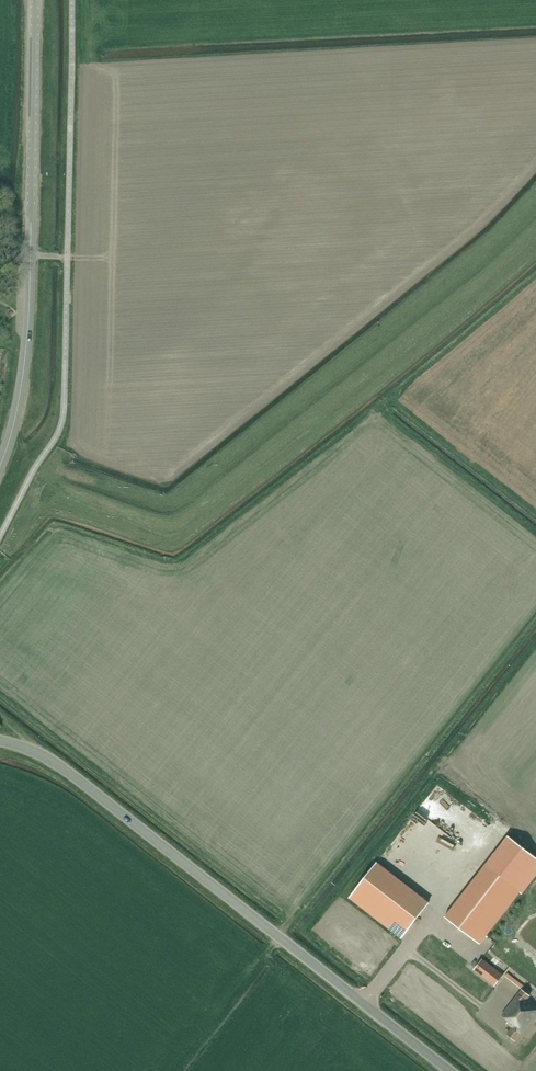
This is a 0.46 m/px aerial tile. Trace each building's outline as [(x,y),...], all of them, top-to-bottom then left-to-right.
[(402,938),(429,904),(377,863),(350,898),(402,938)] [(446,917),(480,944),(521,892),(486,865),(446,917)] [(482,960),(474,970),(495,986),(503,976),(482,960)] [(515,1041),(535,1015),(535,1007),(527,1000),(530,996),(522,990),(502,1016),(509,1021),(507,1023),(512,1028),(507,1034),(515,1041)]
